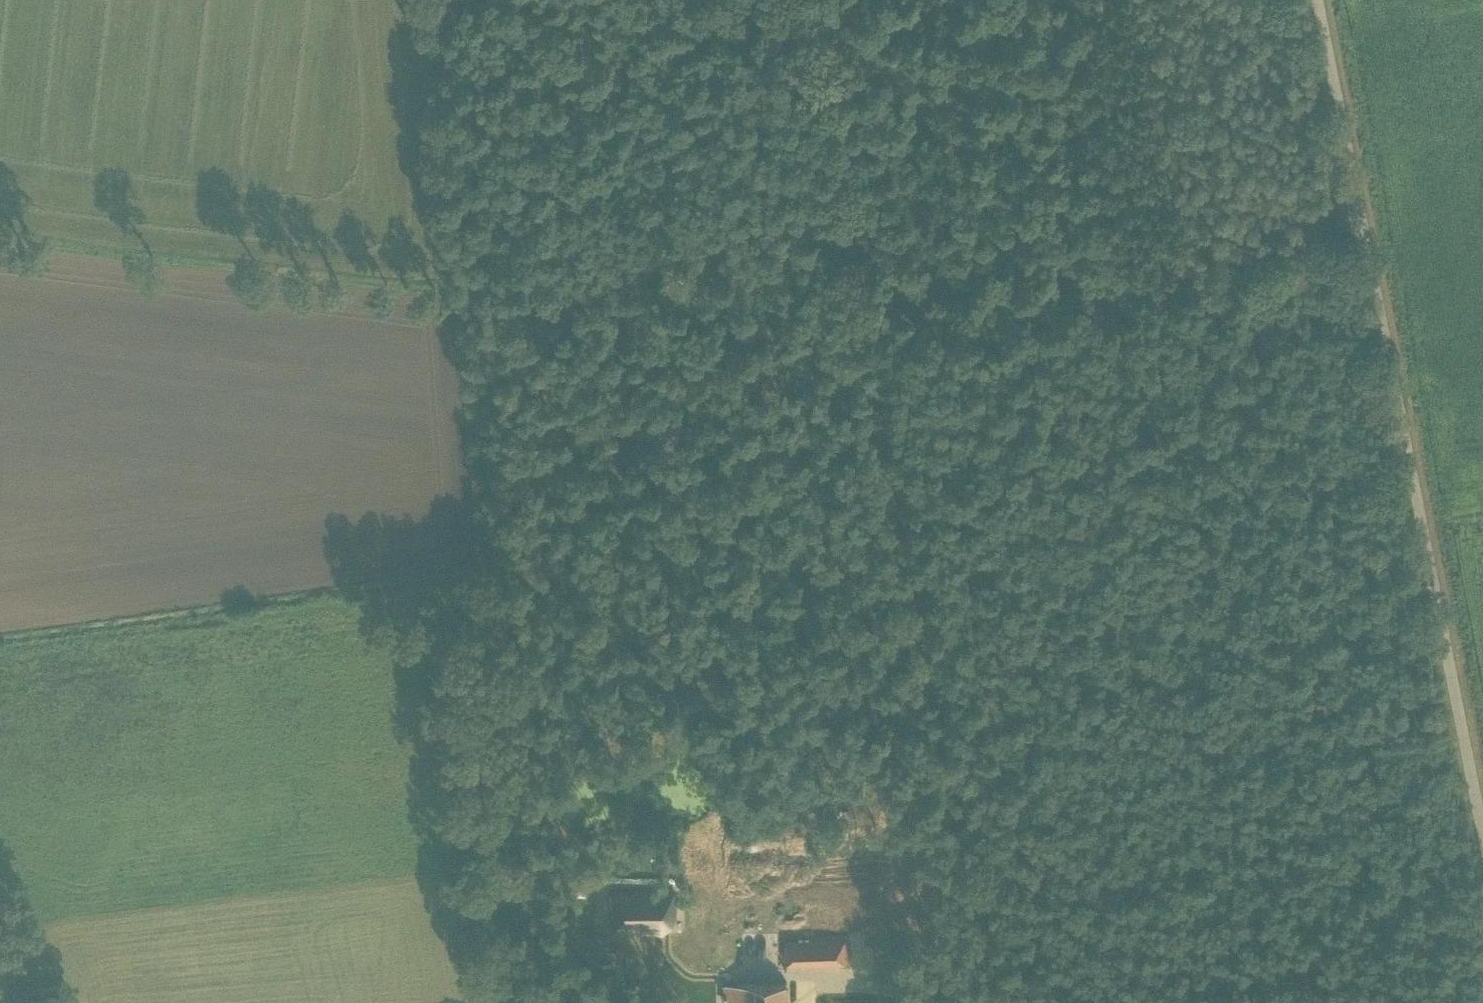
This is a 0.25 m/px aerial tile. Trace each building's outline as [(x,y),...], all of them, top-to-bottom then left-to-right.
[(605,893),(604,932),(654,934),(655,894),(605,893)] [(849,930),(784,927),(784,954),(848,956),(849,930)] [(723,979),(723,1002),(786,1002),(786,979),(723,979)]
